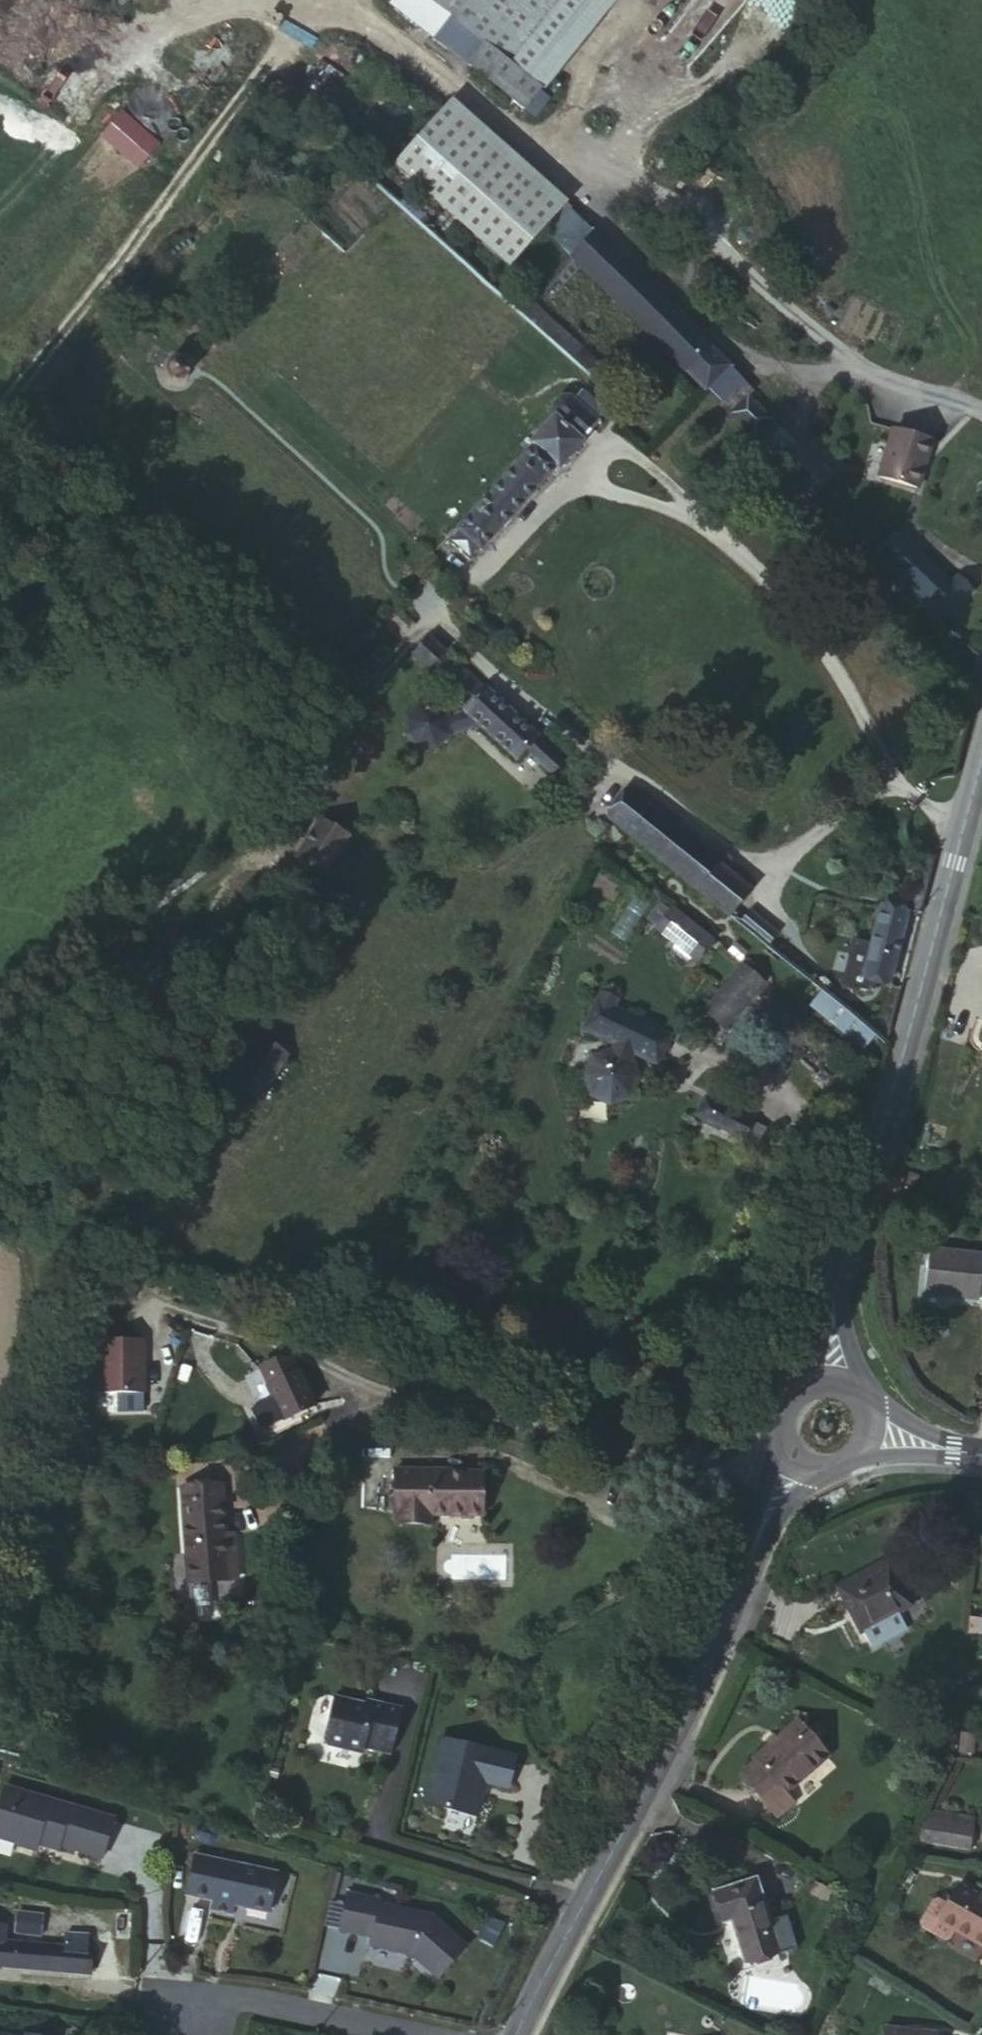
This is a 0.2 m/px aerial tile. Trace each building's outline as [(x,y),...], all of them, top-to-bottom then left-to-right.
[(480,42),(537,86),(539,88),(605,0),(424,0),(445,16),(480,42)] [(480,42),(445,16),(429,38),(463,64),(480,42)] [(537,86),(480,42),(463,64),(520,107),(521,106),(536,87),(537,86)] [(536,87),(521,106),(533,115),(547,95),(536,87)] [(473,117),(464,107),(447,125),(456,135),(473,117)] [(403,199),(397,206),(428,234),(434,226),(403,199)] [(751,390),(590,232),(567,257),(577,266),(671,359),(751,437),(768,419),(746,396),(751,390)] [(577,266),(567,257),(536,290),(545,298),(577,266)] [(526,300),(514,313),(592,383),(603,370),(526,300)] [(197,365),(198,361),(198,357),(198,355),(196,352),(194,349),(192,347),(189,345),(183,343),(181,343),(177,344),(174,346),(171,347),(169,350),(168,352),(167,354),(166,357),(166,363),(167,366),(168,368),(171,372),(173,374),(176,375),(180,376),(182,376),(188,375),(190,374),(192,372),(194,371),(196,368),(197,365)] [(601,411),(578,391),(571,400),(569,398),(556,398),(549,405),(549,420),(526,445),(529,448),(455,531),(457,533),(447,544),(466,561),(477,549),(479,551),(553,469),(556,473),(582,444),(579,443),(597,423),(594,421),(601,411)] [(796,445),(768,419),(751,437),(760,445),(757,450),(774,467),(796,445)] [(916,435),(879,428),(869,477),(909,484),(916,435)] [(877,560),(940,621),(969,590),(956,576),(950,582),(901,535),(877,560)] [(445,675),(452,668),(437,655),(441,651),(426,638),(411,655),(425,667),(431,662),(445,675)] [(456,665),(452,668),(445,675),(463,692),(473,699),(482,689),(456,665)] [(463,692),(445,675),(439,682),(457,697),(463,692)] [(560,762),(482,689),(473,699),(463,692),(457,697),(453,702),(464,713),(448,720),(459,730),(476,724),(514,759),(524,749),(550,774),(560,762)] [(416,748),(419,748),(440,713),(433,706),(417,706),(404,720),(404,737),(416,748)] [(447,734),(459,730),(448,720),(440,713),(419,748),(434,749),(447,734)] [(633,793),(609,820),(725,915),(745,890),(633,793)] [(345,838),(319,821),(295,857),(320,875),(345,838)] [(921,913),(928,880),(918,878),(909,911),(921,913)] [(689,966),(711,943),(662,897),(640,920),(689,966)] [(889,982),(904,917),(879,910),(863,975),(889,982)] [(749,913),(738,926),(764,947),(773,935),(749,913)] [(750,975),(740,967),(711,1002),(731,1018),(760,982),(750,975)] [(654,1064),(668,1037),(611,1009),(616,999),(600,992),(583,1029),(614,1044),(611,1052),(593,1057),(582,1078),(589,1096),(607,1105),(628,1098),(636,1080),(628,1059),(632,1052),(654,1064)] [(825,1018),(835,1005),(821,993),(811,1006),(825,1018)] [(864,1029),(835,1005),(825,1018),(853,1041),(864,1029)] [(872,1035),(864,1029),(853,1041),(862,1048),(872,1035)] [(222,1075),(233,1082),(259,1042),(245,1034),(221,1074),(222,1075)] [(259,1042),(233,1082),(259,1098),(285,1057),(259,1042)] [(708,1123),(716,1105),(705,1100),(697,1118),(708,1123)] [(744,1141),(752,1122),(716,1105),(708,1123),(744,1141)] [(764,1128),(752,1122),(744,1141),(756,1146),(764,1128)] [(927,1250),(923,1293),(981,1299),(981,1268),(981,1258),(981,1256),(927,1250)] [(104,1391),(146,1389),(145,1337),(102,1338),(104,1391)] [(258,1371),(283,1422),(314,1409),(290,1363),(278,1362),(258,1371)] [(435,1463),(401,1463),(399,1509),(401,1510),(402,1514),(435,1517),(435,1508),(462,1509),(466,1513),(477,1513),(479,1509),(486,1510),(488,1467),(461,1466),(456,1471),(436,1471),(435,1463)] [(179,1490),(181,1504),(221,1501),(220,1487),(179,1490)] [(221,1501),(181,1504),(187,1583),(208,1582),(226,1580),(223,1545),(223,1534),(221,1501)] [(233,1533),(223,1534),(223,1545),(233,1544),(233,1533)] [(233,1544),(223,1545),(226,1580),(236,1579),(233,1544)] [(861,1632),(863,1631),(897,1613),(908,1607),(885,1563),(838,1588),(861,1632)] [(208,1582),(187,1583),(191,1618),(210,1617),(208,1582)] [(897,1613),(863,1631),(870,1645),(905,1628),(897,1613)] [(369,1704),(338,1696),(327,1745),(362,1753),(364,1745),(391,1752),(402,1707),(370,1699),(369,1704)] [(754,1760),(737,1773),(776,1816),(792,1803),(783,1792),(826,1757),(794,1721),(752,1757),(754,1760)] [(972,1734),(960,1734),(959,1752),(970,1753),(972,1734)] [(518,1758),(443,1738),(426,1804),(480,1818),(489,1786),(510,1792),(518,1758)] [(109,1819),(0,1786),(0,1839),(15,1844),(14,1845),(28,1849),(29,1843),(48,1848),(54,1845),(97,1857),(109,1819)] [(930,1811),(923,1824),(970,1831),(972,1818),(930,1811)] [(970,1831),(923,1824),(921,1840),(968,1847),(970,1831)] [(266,1912),(274,1873),(191,1856),(183,1896),(211,1902),(209,1910),(229,1913),(231,1904),(266,1912)] [(782,1870),(782,1893),(796,1893),(796,1870),(782,1870)] [(768,1921),(755,1881),(715,1894),(724,1921),(730,1919),(746,1962),(777,1951),(790,1947),(780,1918),(768,1921)] [(954,1884),(943,1902),(933,1897),(928,1898),(915,1921),(916,1926),(941,1940),(942,1943),(947,1941),(946,1939),(952,1929),(981,1946),(981,1897),(981,1898),(954,1884)] [(904,1890),(896,1887),(886,1906),(894,1910),(904,1890)] [(378,1900),(343,1893),(336,1929),(369,1936),(368,1945),(409,1953),(437,1975),(465,1943),(428,1914),(377,1904),(378,1900)] [(15,1931),(38,1936),(41,1915),(19,1911),(15,1931)] [(0,1927),(0,1967),(85,1974),(88,1937),(65,1934),(64,1947),(2,1941),(3,1927),(0,1927)] [(886,2018),(882,2034),(936,2034),(937,2030),(886,2018)]
